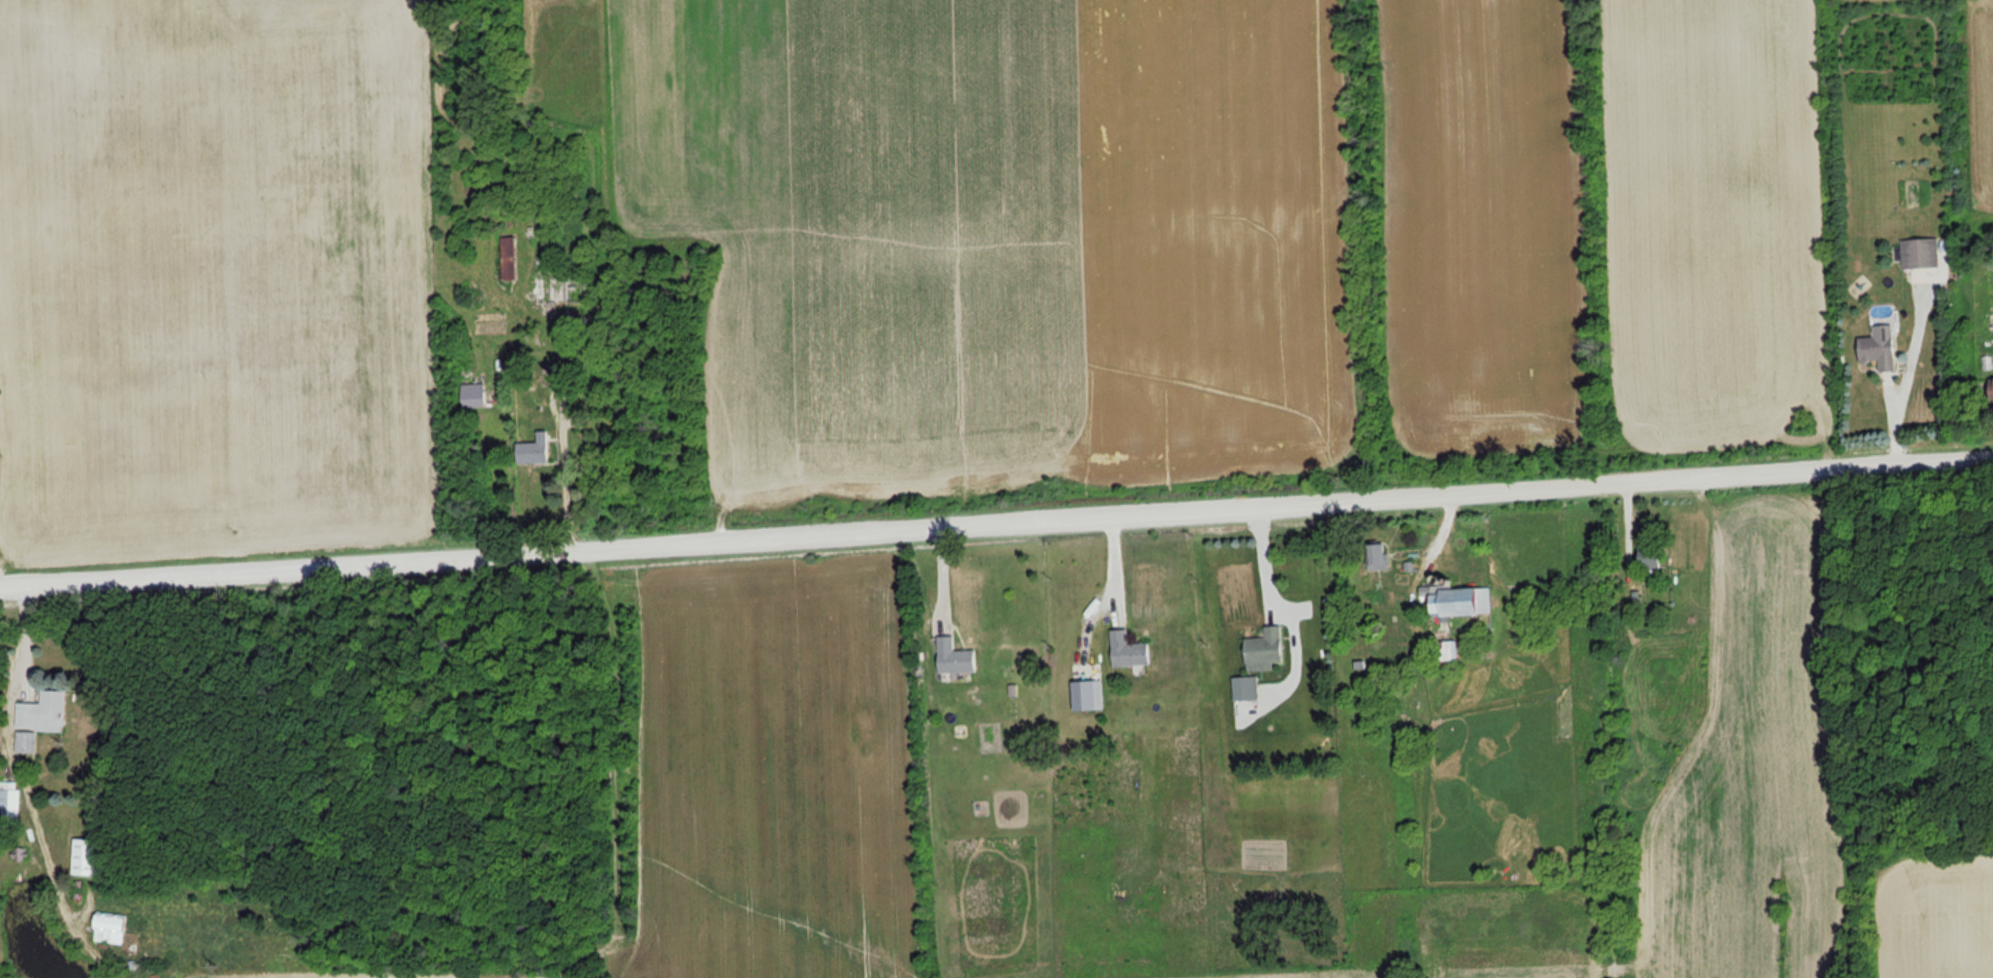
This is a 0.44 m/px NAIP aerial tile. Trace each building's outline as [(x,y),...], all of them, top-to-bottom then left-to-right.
[(517,236),(498,236),(498,276),(517,276),(517,236)] [(1939,268),(1939,237),(1901,237),(1901,268),(1939,268)] [(592,301),(591,279),(528,282),(529,304),(592,301)] [(1878,371),(1895,371),(1893,327),(1874,327),(1874,337),(1856,338),(1857,362),(1878,361),(1878,371)] [(547,443),(517,443),(517,463),(547,463),(547,443)] [(1387,543),(1365,543),(1365,569),(1387,569),(1387,543)] [(1659,567),(1658,545),(1635,546),(1636,568),(1659,567)] [(1426,616),(1490,615),(1490,588),(1425,589),(1426,616)] [(1263,626),(1263,637),(1242,638),(1243,670),(1281,669),(1280,625),(1263,626)] [(1150,665),(1150,643),(1128,643),(1128,629),(1110,630),(1111,666),(1150,665)] [(955,650),(955,635),(937,635),(937,672),(975,672),(975,650),(955,650)] [(1457,658),(1454,639),(1432,643),(1435,661),(1457,658)] [(1231,677),(1231,700),(1255,700),(1255,677),(1231,677)] [(72,689),(44,689),(44,702),(18,702),(18,728),(72,728),(72,689)] [(41,753),(41,730),(18,730),(18,753),(41,753)] [(0,781),(0,825),(19,825),(20,782),(0,781)] [(73,874),(97,875),(99,839),(75,838),(73,874)] [(93,941),(124,942),(125,915),(94,914),(93,941)]
